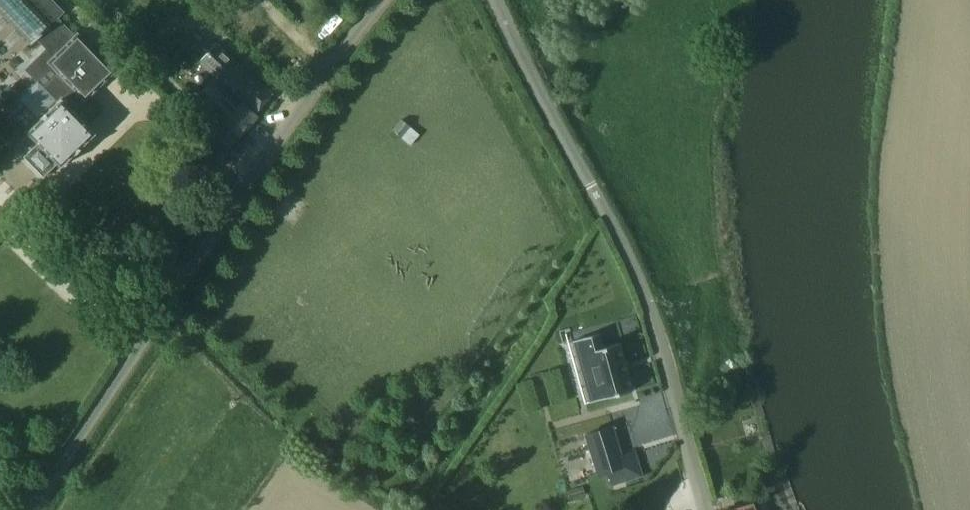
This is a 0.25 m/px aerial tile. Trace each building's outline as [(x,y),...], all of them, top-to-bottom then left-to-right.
[(30,45),(36,39),(53,56),(48,61),(41,55),(26,70),(37,82),(19,99),(40,121),(27,133),(38,144),(24,157),(44,178),(57,164),(60,167),(74,154),(76,155),(84,147),(83,146),(95,135),(84,123),(85,121),(81,117),(80,118),(73,110),(84,100),(85,102),(115,73),(77,33),(73,36),(57,19),(63,13),(51,0),(0,0),(0,15),(30,45)] [(255,112),(272,94),(222,49),(216,43),(199,62),(205,68),(255,112)] [(169,58),(157,46),(140,64),(159,83),(170,72),(163,64),(169,58)] [(239,136),(257,116),(243,103),(241,105),(213,79),(196,99),(224,123),(219,129),(235,142),(239,136)] [(592,369),(601,399),(633,390),(620,343),(603,348),(599,333),(574,340),(583,371),(592,369)] [(611,427),(586,435),(591,451),(598,475),(608,472),(609,475),(612,485),(615,484),(641,476),(634,453),(634,452),(623,456),(621,457),(612,428),(611,427)]
